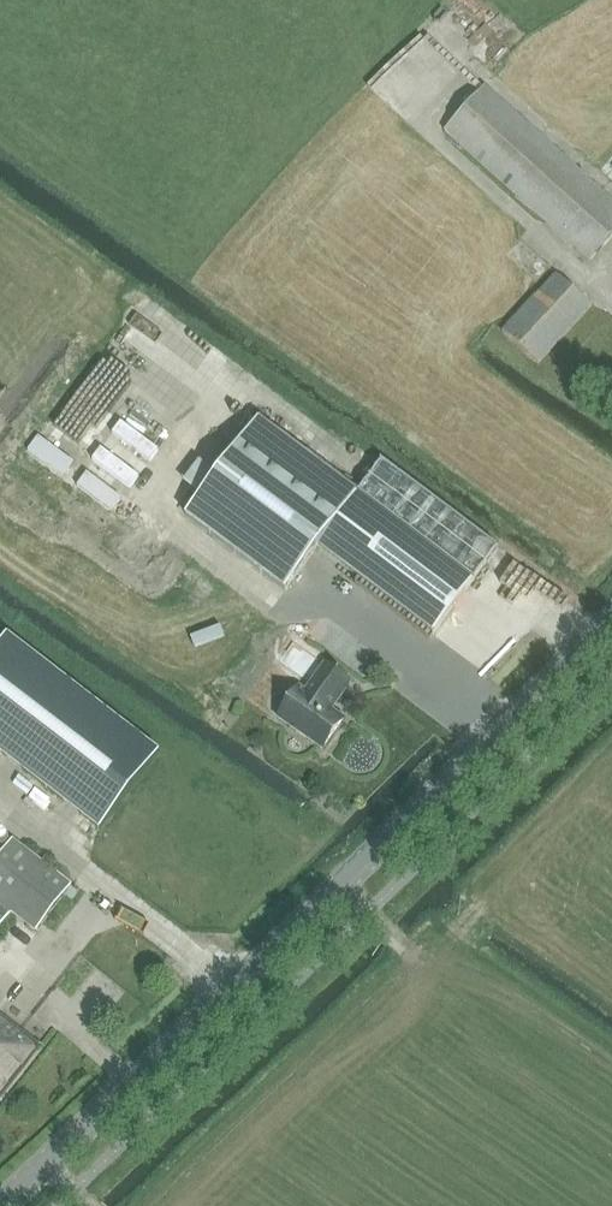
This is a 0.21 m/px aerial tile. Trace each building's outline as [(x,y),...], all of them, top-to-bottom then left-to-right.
[(489,39),(510,36),(508,22),(487,25),(489,39)] [(611,237),(611,200),(486,86),(445,132),(589,263),(611,237)] [(525,274),(542,289),(503,333),(539,366),(593,306),(556,273),(555,274),(538,258),(525,274)] [(287,592),(319,548),(435,635),(474,581),(498,549),(382,462),(359,493),(350,486),(354,481),(329,462),(325,468),(259,418),(185,516),(287,592)] [(148,488),(105,459),(96,472),(139,502),(148,488)] [(81,494),(125,523),(134,510),(90,480),(81,494)] [(480,683),(526,639),(514,626),(468,671),(480,683)] [(74,813),(96,829),(154,752),(0,637),(0,757),(74,813)] [(302,637),(290,654),(308,666),(320,649),(302,637)] [(324,749),(346,719),(333,710),(352,683),(326,665),(307,692),(301,688),(280,718),(324,749)] [(12,913),(37,932),(72,886),(13,840),(0,857),(0,929),(12,913)] [(42,1048),(41,1047),(40,1048),(0,1016),(0,1101),(42,1048)]
